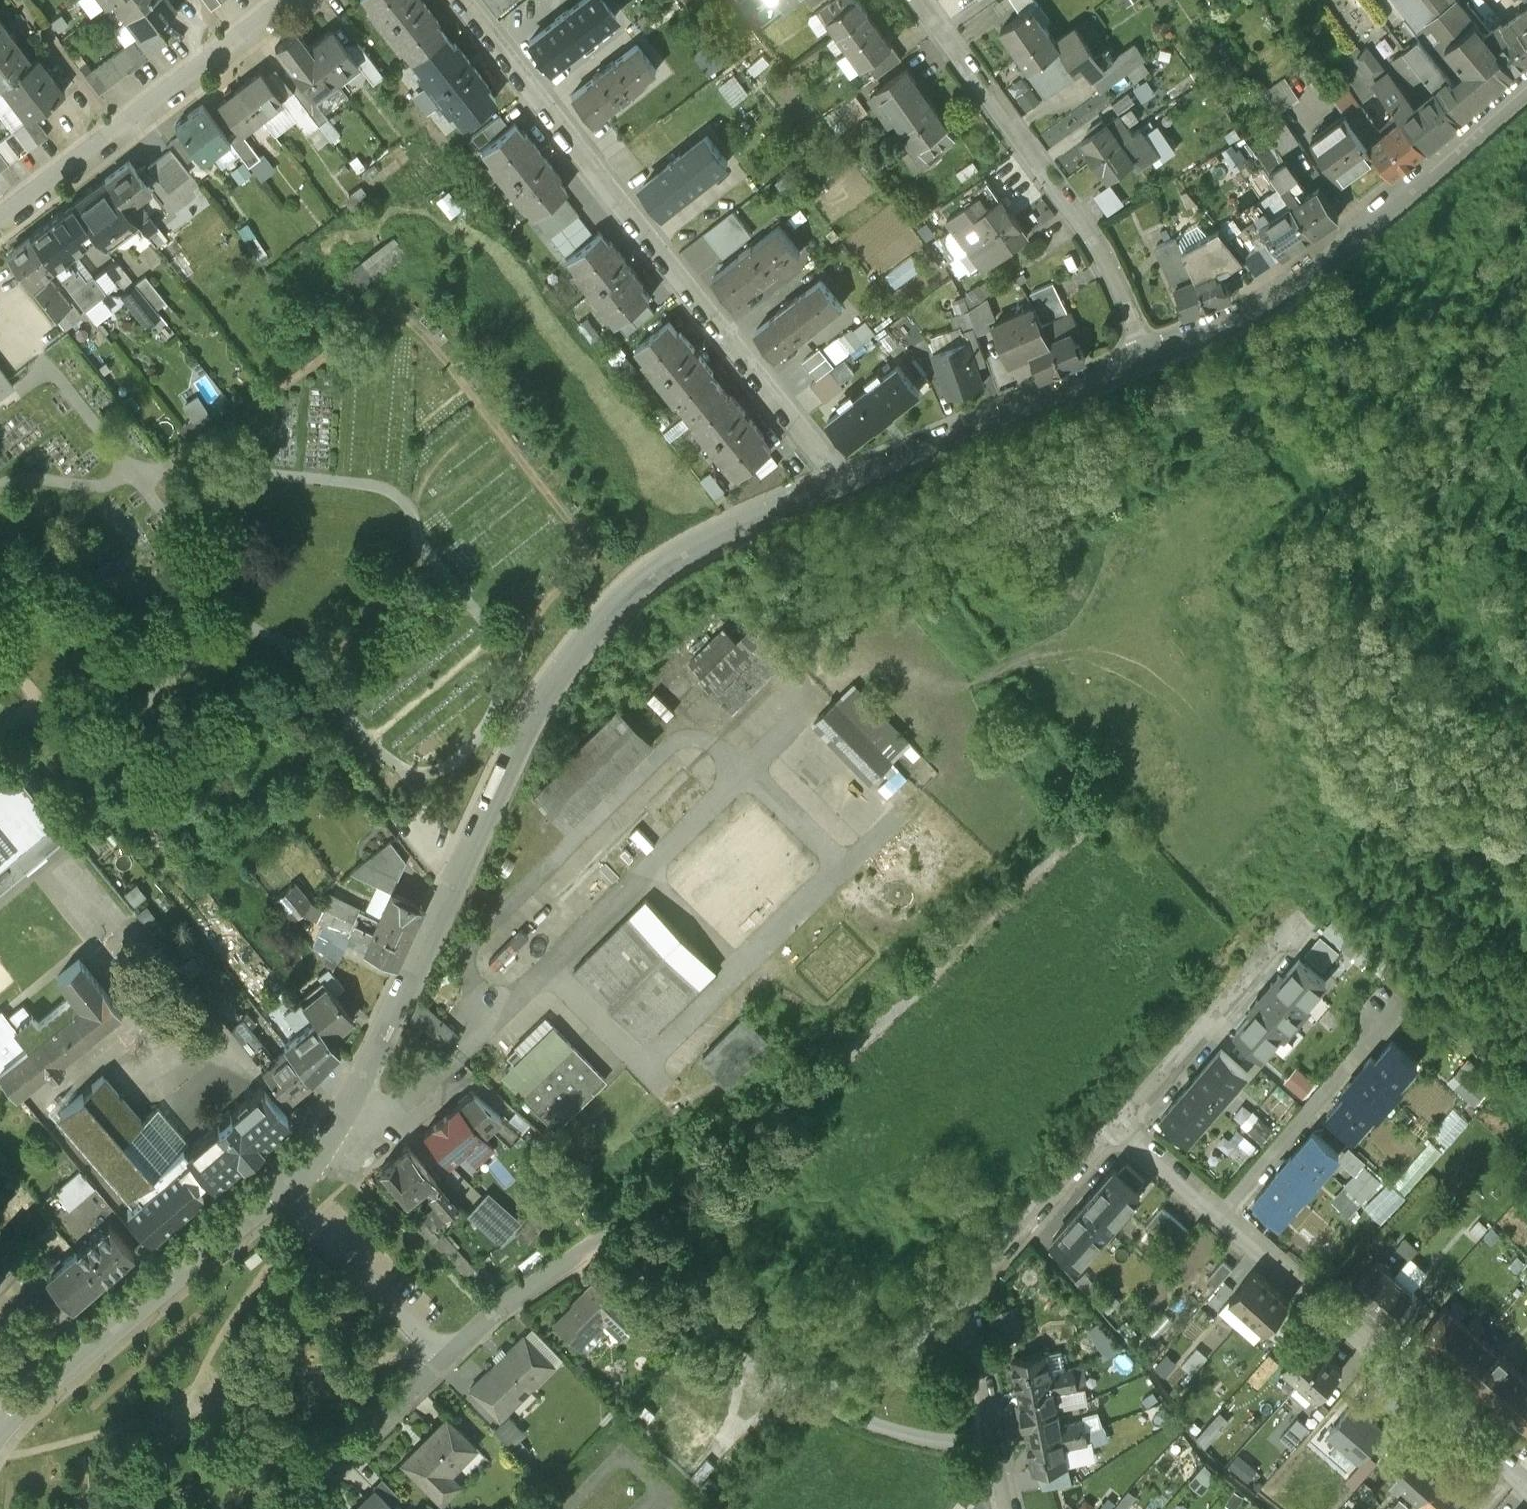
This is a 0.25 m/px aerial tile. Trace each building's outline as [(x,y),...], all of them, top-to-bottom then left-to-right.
[(124,17),(147,0),(111,0),(124,17)] [(124,17),(137,34),(143,31),(152,23),(176,5),(171,0),(147,0),(124,17)] [(369,5),(366,6),(399,48),(402,46),(410,58),(443,32),(434,21),(436,19),(421,0),(365,0),(369,5)] [(495,15),(513,0),(483,0),(495,15)] [(568,10),(567,9),(554,19),(555,20),(529,41),(549,66),(572,48),(573,49),(592,34),(591,33),(614,15),(602,0),(581,0),(568,10)] [(822,0),(805,0),(804,1),(810,9),(816,4),(820,11),(826,6),(822,0)] [(820,11),(837,35),(867,15),(857,0),(835,0),(826,6),(820,11)] [(1022,15),(1031,8),(1043,25),(1049,20),(1034,0),(1011,0),(1022,15)] [(1456,0),(1395,0),(1420,32),(1417,34),(1448,72),(1458,63),(1447,49),(1476,26),(1464,10),(1456,0)] [(1022,15),(1000,30),(1018,55),(1049,33),(1043,25),(1031,8),(1022,15)] [(867,15),(837,35),(860,67),(866,63),(890,47),(867,15)] [(167,40),(152,23),(143,31),(156,48),(167,40)] [(0,28),(0,56),(18,42),(5,25),(0,28)] [(1487,40),(1476,26),(1447,49),(1458,63),(1469,78),(1455,89),(1419,46),(1408,54),(1427,80),(1429,82),(1439,94),(1463,123),(1521,76),(1491,37),(1487,40)] [(1073,27),(1055,41),(1049,33),(1018,55),(1045,92),(1081,66),(1089,78),(1102,68),(1093,54),(1073,27)] [(330,29),(308,46),(333,79),(357,61),(348,50),(330,29)] [(1507,34),(1503,29),(1491,37),(1521,76),(1526,71),(1526,46),(1520,36),(1514,29),(1507,34)] [(156,48),(143,31),(137,34),(133,38),(147,55),(156,48)] [(308,46),(296,31),(275,47),(303,84),(312,95),(333,79),(308,46)] [(443,32),(410,58),(419,69),(417,71),(450,113),(452,111),(461,122),(494,97),(485,86),(487,84),(454,42),(452,44),(443,32)] [(147,55),(133,38),(123,45),(137,63),(147,55)] [(0,56),(0,83),(31,60),(31,59),(18,42),(0,56)] [(383,74),(358,42),(348,50),(357,61),(374,81),(383,74)] [(612,60),(593,75),(594,76),(571,94),(591,120),(617,99),(618,100),(631,90),(630,89),(656,69),(636,43),(613,61),(612,60)] [(137,63),(123,45),(113,53),(127,70),(137,63)] [(890,47),(866,63),(876,77),(899,61),(890,47)] [(1112,60),(1103,47),(1093,54),(1102,68),(1089,78),(1100,93),(1132,70),(1120,55),(1112,60)] [(127,70),(113,53),(104,60),(117,77),(127,70)] [(1427,80),(1408,54),(1397,63),(1416,88),(1427,80)] [(0,83),(0,86),(12,101),(51,73),(37,55),(31,59),(31,60),(0,83)] [(117,77),(104,60),(94,67),(107,85),(117,77)] [(107,85),(94,67),(84,74),(98,92),(107,85)] [(1439,94),(1414,114),(1407,106),(1412,102),(1387,69),(1382,73),(1387,79),(1376,88),(1390,105),(1396,114),(1403,122),(1427,151),(1463,123),(1439,94)] [(906,70),(870,96),(889,125),(896,120),(906,135),(936,113),(906,70)] [(278,95),(259,71),(239,87),(260,114),(280,98),(278,95)] [(51,73),(12,101),(26,119),(64,90),(51,73)] [(1276,104),(1293,92),(1283,79),(1266,91),(1276,104)] [(312,95),(303,84),(293,91),(307,111),(317,123),(326,115),(311,96),(312,95)] [(293,91),(289,86),(278,95),(280,98),(296,119),(307,111),(293,91)] [(260,114),(239,87),(218,102),(237,127),(239,130),(260,114)] [(1366,115),(1349,93),(1336,102),(1349,118),(1363,137),(1375,129),(1375,127),(1366,115)] [(1128,95),(1112,105),(1118,114),(1134,103),(1128,95)] [(201,104),(175,124),(181,132),(196,152),(202,159),(228,139),(226,136),(201,104)] [(1396,114),(1390,105),(1382,112),(1389,120),(1396,114)] [(936,113),(906,135),(911,140),(904,144),(921,168),(930,163),(935,160),(931,155),(939,148),(949,142),(953,147),(958,144),(947,128),(936,113)] [(47,134),(32,114),(26,119),(23,122),(37,141),(47,134)] [(1120,117),(1107,125),(1082,142),(1094,160),(1132,134),(1120,117)] [(1349,118),(1347,120),(1347,121),(1315,145),(1315,144),(1313,145),(1343,185),(1378,158),(1363,137),(1349,118)] [(37,141),(23,122),(13,129),(27,148),(37,141)] [(1403,122),(1382,139),(1375,129),(1363,137),(1378,158),(1394,178),(1427,151),(1403,122)] [(558,174),(525,132),(523,134),(514,123),(481,148),(490,160),(488,161),(520,203),(523,201),(532,213),(560,191),(564,188),(555,176),(558,174)] [(239,130),(237,127),(226,136),(228,139),(247,164),(258,155),(239,130)] [(1140,129),(1132,134),(1094,160),(1108,180),(1133,163),(1136,168),(1157,154),(1140,129)] [(196,152),(181,132),(172,139),(187,159),(196,152)] [(680,154),(667,164),(668,165),(642,186),(662,211),(685,193),(686,194),(705,179),(704,178),(727,160),(707,135),(681,155),(680,154)] [(4,137),(0,139),(0,151),(8,162),(18,155),(4,137)] [(169,148),(147,165),(166,189),(188,172),(169,148)] [(950,163),(939,148),(931,155),(935,160),(930,163),(937,171),(950,163)] [(8,162),(0,151),(0,168),(8,162)] [(136,168),(128,160),(106,177),(126,204),(135,197),(150,185),(146,180),(151,177),(141,164),(136,168)] [(1298,193),(1282,170),(1278,172),(1280,176),(1272,181),(1292,210),(1293,211),(1302,204),(1295,195),(1298,193)] [(126,204),(106,177),(71,204),(104,244),(137,219),(137,218),(126,204)] [(983,179),(964,192),(970,201),(971,201),(978,196),(989,188),(983,179)] [(1110,183),(1092,192),(1103,213),(1121,203),(1110,183)] [(446,187),(433,197),(446,215),(459,205),(446,187)] [(560,191),(532,213),(549,235),(577,213),(560,191)] [(1302,204),(1293,211),(1312,240),(1338,222),(1318,193),(1302,204)] [(970,201),(946,218),(969,250),(1012,220),(998,200),(986,208),(978,196),(971,201),(970,201)] [(166,236),(135,197),(126,204),(137,218),(137,219),(156,244),(166,236)] [(1292,210),(1261,230),(1261,231),(1271,245),(1282,260),(1312,240),(1293,211),(1292,210)] [(85,278),(67,253),(84,240),(62,211),(29,236),(52,265),(51,266),(84,308),(105,292),(91,273),(85,278)] [(1012,220),(969,250),(983,270),(1026,239),(1012,220)] [(779,226),(753,247),(752,246),(739,256),(740,257),(714,277),(734,303),(756,285),(757,286),(777,271),(776,270),(799,252),(779,226)] [(1252,227),(1226,245),(1242,266),(1271,245),(1261,231),(1256,234),(1252,227)] [(387,231),(341,274),(356,290),(402,247),(387,231)] [(643,283),(610,241),(607,243),(598,232),(566,257),(575,268),(573,270),(606,312),(608,310),(617,322),(649,296),(640,285),(643,283)] [(1218,235),(1182,254),(1189,271),(1196,287),(1208,315),(1222,309),(1222,308),(1230,303),(1225,290),(1222,291),(1218,281),(1227,276),(1212,255),(1226,245),(1218,235)] [(29,236),(6,253),(29,283),(38,276),(51,266),(52,265),(29,236)] [(1242,266),(1226,245),(1212,255),(1227,276),(1242,266)] [(911,256),(885,275),(895,290),(922,271),(911,256)] [(1189,271),(1183,274),(1186,280),(1182,281),(1184,287),(1180,289),(1181,293),(1196,287),(1189,271)] [(166,299),(145,274),(135,282),(137,284),(155,307),(166,299)] [(70,305),(47,276),(42,280),(38,276),(29,283),(64,327),(72,321),(64,310),(70,305)] [(821,280),(798,298),(797,297),(778,312),(779,313),(756,331),(775,356),(802,336),(803,337),(815,327),(815,326),(841,306),(821,280)] [(155,307),(137,284),(125,294),(147,321),(159,312),(155,307)] [(1052,287),(1030,296),(1037,311),(1058,303),(1052,287)] [(1181,293),(1175,296),(1180,308),(1178,309),(1184,323),(1191,320),(1193,322),(1208,315),(1196,287),(1181,293)] [(1034,312),(993,329),(1010,368),(1029,360),(1033,369),(1031,370),(1036,383),(1046,380),(1046,381),(1061,375),(1041,329),(1034,312)] [(669,322),(636,347),(645,358),(643,360),(676,402),(678,400),(687,412),(719,386),(710,375),(713,373),(680,331),(678,333),(669,322)] [(1063,341),(1055,323),(1041,329),(1061,375),(1078,369),(1077,367),(1084,365),(1078,351),(1075,352),(1069,339),(1063,341)] [(985,365),(973,331),(962,335),(965,344),(966,344),(974,369),(985,365)] [(965,344),(933,355),(949,400),(981,390),(974,369),(966,344),(965,344)] [(898,367),(869,390),(868,389),(856,399),(856,400),(827,423),(848,449),(874,429),(893,415),(892,414),(919,394),(898,367)] [(13,385),(0,368),(0,395),(13,385)] [(728,398),(719,386),(687,412),(696,423),(694,425),(726,467),(729,465),(738,476),(770,451),(761,439),(763,437),(731,396),(728,398)] [(741,640),(731,629),(726,634),(722,630),(693,658),(707,672),(704,675),(734,706),(792,649),(764,620),(741,640)] [(909,743),(853,684),(815,721),(871,780),(909,743)] [(620,705),(533,792),(568,827),(655,740),(620,705)] [(0,778),(0,887),(68,830),(14,766),(0,778)] [(655,814),(642,821),(609,853),(628,872),(670,829),(666,826),(703,789),(691,777),(655,814)] [(754,805),(654,903),(716,968),(817,870),(754,805)] [(390,841),(366,860),(396,874),(404,858),(390,841)] [(396,874),(366,860),(351,872),(389,890),(396,874)] [(421,904),(389,890),(381,907),(371,928),(403,943),(421,904)] [(654,903),(646,896),(574,967),(643,1038),(716,968),(654,903)] [(370,912),(347,901),(345,906),(339,903),(336,909),(342,912),(341,914),(371,928),(381,907),(374,904),(370,912)] [(331,908),(323,905),(318,915),(326,919),(331,908)] [(371,928),(341,914),(339,919),(344,922),(341,927),(356,934),(366,939),(371,928)] [(403,943),(371,928),(366,939),(356,934),(352,943),(394,963),(403,943)] [(38,1022),(22,1003),(7,1016),(0,1008),(0,1071),(18,1091),(47,1068),(53,1076),(65,1066),(59,1058),(120,1010),(79,958),(57,975),(72,994),(38,1022)] [(1274,988),(1260,1004),(1257,1002),(1250,1010),(1253,1013),(1237,1031),(1262,1054),(1281,1033),(1285,1037),(1293,1028),(1290,1026),(1300,1015),(1303,1017),(1310,1009),(1306,1005),(1326,984),(1301,961),(1283,980),(1279,977),(1272,985),(1274,988)] [(344,987),(327,966),(317,974),(324,984),(326,983),(335,994),(344,987)] [(335,994),(326,983),(324,984),(302,1003),(330,1037),(353,1017),(335,994)] [(456,1032),(421,1000),(411,1017),(444,1046),(456,1032)] [(759,1001),(702,1056),(729,1083),(785,1028),(759,1001)] [(274,1059),(241,1017),(230,1027),(263,1068),(274,1059)] [(313,1021),(285,1043),(288,1047),(312,1077),(337,1050),(313,1021)] [(553,1026),(523,1055),(515,1048),(507,1056),(514,1064),(503,1075),(554,1128),(606,1080),(553,1026)] [(1372,1057),(1365,1066),(1368,1068),(1352,1085),(1349,1083),(1343,1091),(1347,1094),(1330,1113),(1355,1135),(1374,1113),(1379,1118),(1387,1109),(1383,1106),(1393,1095),(1396,1098),(1404,1090),(1399,1085),(1418,1064),(1393,1042),(1376,1061),(1372,1057)] [(312,1077),(288,1047),(274,1059),(263,1068),(287,1098),(312,1077)] [(1220,1050),(1199,1075),(1197,1074),(1182,1092),(1183,1093),(1162,1118),(1187,1139),(1210,1111),(1211,1112),(1222,1100),(1221,1099),(1245,1071),(1220,1050)] [(265,1083),(231,1113),(232,1114),(217,1127),(216,1125),(186,1151),(182,1146),(187,1141),(156,1106),(142,1118),(103,1074),(60,1112),(129,1192),(133,1189),(141,1198),(128,1210),(151,1237),(172,1219),(173,1220),(182,1212),(181,1211),(201,1194),(198,1191),(211,1180),(214,1183),(242,1158),(243,1160),(261,1145),(258,1142),(291,1114),(265,1083)] [(224,1103),(213,1089),(204,1097),(215,1110),(224,1103)] [(500,1117),(473,1092),(459,1104),(482,1132),(490,1126),(500,1117)] [(434,1124),(424,1133),(447,1161),(463,1148),(473,1161),(493,1145),(482,1132),(459,1104),(447,1114),(445,1112),(433,1123),(434,1124)] [(520,1134),(500,1117),(490,1126),(509,1145),(520,1134)] [(1313,1130),(1292,1155),(1291,1154),(1275,1172),(1276,1173),(1255,1197),(1280,1219),(1303,1192),(1304,1193),(1315,1180),(1314,1180),(1338,1152),(1313,1130)] [(1349,1142),(1336,1155),(1355,1172),(1330,1197),(1348,1214),(1385,1176),(1349,1142)] [(407,1146),(379,1169),(405,1200),(432,1177),(407,1146)] [(79,1170),(54,1192),(69,1209),(94,1187),(79,1170)] [(1114,1170),(1092,1195),(1091,1194),(1075,1212),(1076,1212),(1054,1237),(1079,1259),(1103,1233),(1115,1220),(1139,1193),(1114,1170)] [(549,1172),(537,1186),(545,1194),(557,1180),(549,1172)] [(1364,1204),(1381,1221),(1406,1195),(1389,1178),(1364,1204)] [(437,1205),(424,1216),(414,1225),(431,1241),(439,1236),(436,1231),(446,1223),(443,1218),(458,1207),(440,1186),(430,1194),(437,1205)] [(519,1228),(484,1197),(467,1215),(502,1246),(519,1228)] [(1189,1230),(1162,1206),(1146,1224),(1173,1248),(1189,1230)] [(108,1223),(76,1251),(101,1280),(133,1252),(108,1223)] [(1416,1247),(1405,1236),(1396,1246),(1408,1256),(1416,1247)] [(1416,1247),(1408,1256),(1420,1266),(1428,1258),(1416,1247)] [(101,1280),(76,1251),(46,1277),(54,1286),(50,1290),(59,1301),(63,1297),(71,1306),(101,1280)] [(1377,1258),(1351,1287),(1369,1302),(1394,1274),(1377,1258)] [(1223,1260),(1207,1278),(1217,1286),(1232,1267),(1223,1260)] [(650,1298),(620,1270),(609,1282),(639,1310),(650,1298)] [(1254,1270),(1229,1299),(1247,1314),(1272,1286),(1254,1270)] [(600,1273),(554,1319),(579,1343),(611,1311),(628,1327),(642,1313),(639,1310),(609,1282),(600,1273)] [(1394,1274),(1369,1302),(1387,1318),(1412,1290),(1394,1274)] [(1272,1286),(1247,1314),(1265,1330),(1290,1301),(1272,1286)] [(1446,1306),(1420,1334),(1438,1350),(1463,1321),(1446,1306)] [(1463,1321),(1438,1350),(1455,1365),(1480,1336),(1463,1321)] [(1099,1322),(1090,1328),(1099,1342),(1102,1340),(1108,1348),(1099,1353),(1102,1358),(1119,1348),(1111,1334),(1108,1336),(1099,1322)] [(525,1333),(472,1386),(500,1415),(512,1404),(508,1400),(525,1383),(529,1387),(554,1362),(525,1333)] [(1269,1334),(1263,1341),(1269,1346),(1275,1339),(1269,1334)] [(1042,1335),(1023,1339),(1024,1349),(1044,1345),(1042,1335)] [(1509,1360),(1500,1352),(1499,1353),(1480,1336),(1455,1365),(1501,1406),(1526,1377),(1508,1361),(1509,1360)] [(1306,1337),(1281,1366),(1299,1382),(1324,1353),(1306,1337)] [(1045,1352),(1012,1358),(1018,1388),(1075,1377),(1074,1374),(1073,1367),(1049,1371),(1045,1352)] [(1324,1353),(1299,1382),(1317,1397),(1342,1369),(1324,1353)] [(1081,1365),(1073,1367),(1074,1374),(1083,1373),(1081,1365)] [(1085,1384),(1083,1373),(1074,1374),(1075,1377),(1077,1385),(1085,1384)] [(1075,1377),(1018,1388),(1023,1414),(1056,1408),(1053,1391),(1077,1386),(1077,1385),(1075,1377)] [(1501,1406),(1518,1421),(1526,1411),(1526,1378),(1526,1377),(1501,1406)] [(1383,1432),(1352,1405),(1329,1432),(1340,1442),(1329,1454),(1347,1470),(1358,1458),(1359,1458),(1383,1432)] [(1056,1408),(1023,1414),(1028,1441),(1085,1429),(1083,1420),(1060,1424),(1056,1408)] [(1518,1421),(1526,1428),(1526,1411),(1518,1421)] [(449,1417),(419,1446),(418,1445),(404,1459),(442,1498),(460,1481),(450,1470),(476,1445),(449,1417)] [(1297,1417),(1288,1428),(1299,1437),(1308,1426),(1297,1417)] [(518,1437),(503,1422),(495,1430),(510,1445),(518,1437)] [(1085,1429),(1028,1441),(1034,1470),(1067,1464),(1067,1463),(1063,1444),(1086,1439),(1087,1439),(1085,1429)] [(1086,1439),(1063,1444),(1067,1463),(1090,1459),(1086,1439)] [(1418,1450),(1417,1449),(1406,1462),(1405,1460),(1392,1476),(1391,1475),(1390,1477),(1399,1484),(1400,1484),(1418,1500),(1443,1472),(1418,1449),(1418,1450)] [(1418,1500),(1425,1506),(1422,1508),(1441,1508),(1460,1487),(1443,1472),(1418,1500)] [(401,1493),(382,1473),(373,1482),(376,1486),(377,1486),(393,1502),(401,1493)] [(353,1508),(399,1508),(393,1502),(377,1486),(376,1486),(353,1508)] [(1111,1508),(1125,1508),(1136,1495),(1128,1489),(1111,1508)] [(950,1508),(965,1508),(968,1505),(959,1497),(950,1508)] [(1391,1508),(1409,1508),(1399,1500),(1391,1508)]
